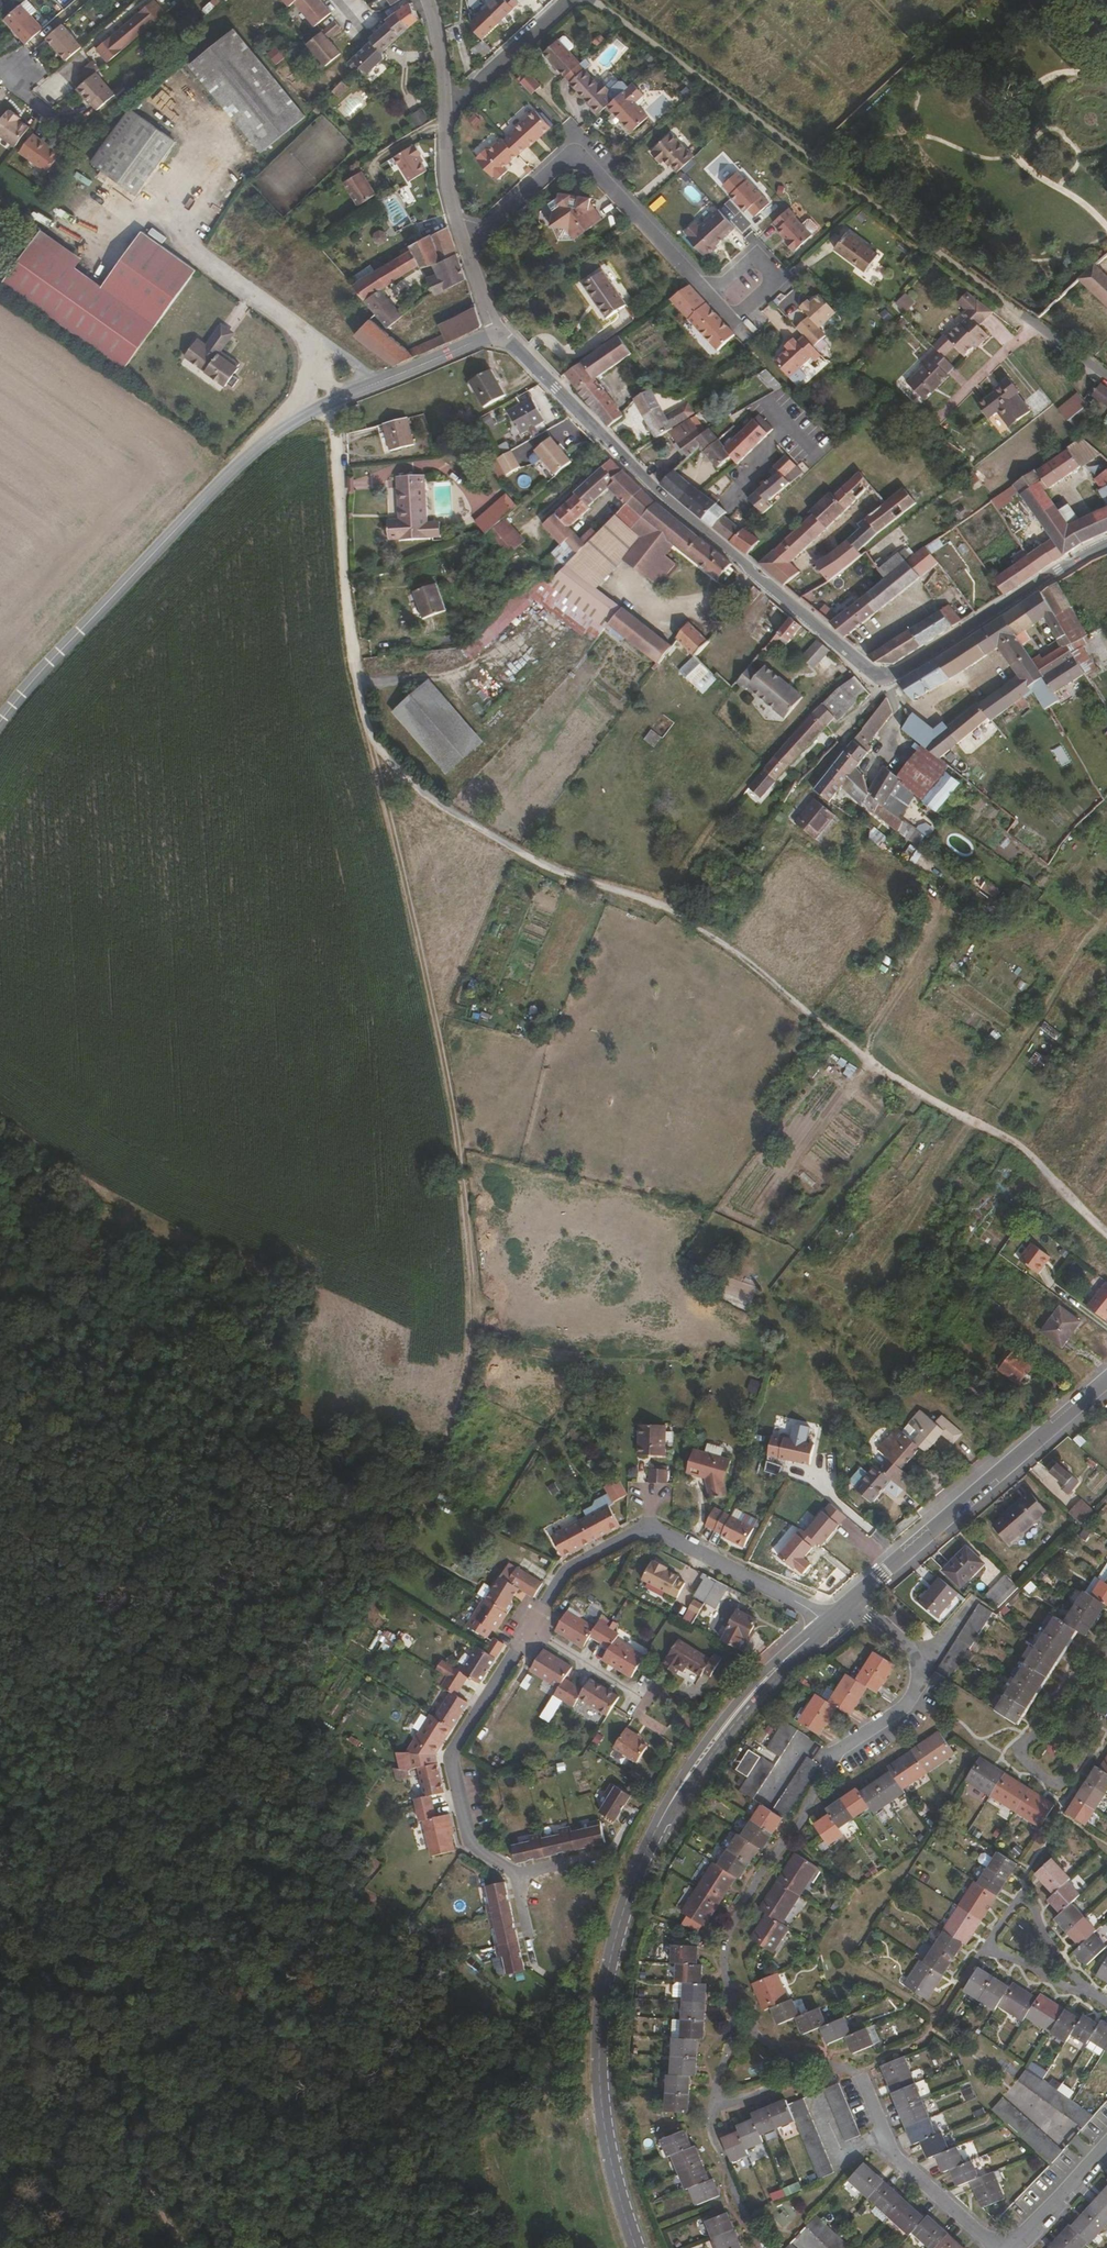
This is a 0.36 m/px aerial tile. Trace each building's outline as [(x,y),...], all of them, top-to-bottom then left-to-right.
[(169,13),(158,0),(157,0),(101,49),(112,63),(169,13)] [(319,0),(297,0),(294,2),(314,27),(330,14),(319,0)] [(515,8),(506,0),(496,0),(494,1),(485,11),(500,25),(515,8)] [(418,18),(410,1),(397,11),(409,27),(418,18)] [(44,29),(39,24),(40,21),(24,4),(7,20),(29,44),(44,29)] [(381,52),(409,27),(397,11),(386,20),(387,21),(367,37),(368,38),(347,61),(354,67),(365,75),(383,58),(383,54),(381,52)] [(339,55),(326,40),(340,29),(334,22),(306,45),(324,67),(339,55)] [(84,47),(63,25),(48,39),(68,61),(84,47)] [(301,118),(229,31),(184,69),(257,155),(301,118)] [(571,43),(563,35),(561,35),(558,38),(567,49),(571,45),(571,43)] [(558,38),(557,37),(541,51),(562,75),(563,75),(578,61),(567,49),(558,38)] [(624,90),(626,87),(621,82),(618,82),(612,75),(607,75),(596,85),(582,70),(589,63),(583,57),(578,61),(563,75),(569,81),(568,82),(596,114),(605,107),(624,90)] [(99,74),(103,70),(97,62),(85,73),(92,81),(99,74)] [(539,86),(528,73),(519,82),(530,94),(539,86)] [(118,94),(99,74),(92,81),(79,91),(86,99),(89,97),(100,110),(118,94)] [(334,99),(344,89),(338,83),(329,93),(334,99)] [(641,102),(642,95),(632,83),(626,87),(624,90),(631,97),(629,98),(636,106),(641,102)] [(636,106),(629,98),(631,97),(624,90),(605,107),(611,114),(613,112),(619,120),(629,132),(646,117),(636,106)] [(32,128),(25,122),(28,118),(14,108),(11,111),(9,111),(0,123),(0,134),(18,148),(32,128)] [(135,195),(174,141),(129,109),(90,162),(135,195)] [(548,127),(532,109),(510,129),(512,131),(501,140),(513,154),(524,144),(526,146),(548,127)] [(619,120),(613,112),(611,114),(609,115),(616,123),(619,120)] [(692,156),(685,148),(684,149),(670,132),(651,148),(652,149),(649,152),(659,163),(662,160),(667,166),(669,164),(675,172),(692,156)] [(63,155),(37,136),(23,155),(49,175),(63,155)] [(499,166),(513,154),(501,140),(499,137),(485,150),(482,147),(473,155),(475,158),(473,160),(488,176),(490,174),(493,179),(503,170),(499,166)] [(427,169),(418,155),(422,152),(415,142),(393,155),(409,181),(427,169)] [(344,182),(362,171),(360,168),(342,179),(344,182)] [(376,195),(362,171),(344,182),(358,206),(376,195)] [(768,205),(746,180),(744,181),(736,172),(721,185),(729,194),(727,196),(742,213),(746,209),(753,218),(768,205)] [(601,215),(588,200),(588,196),(557,189),(556,194),(547,201),(553,208),(550,222),(566,236),(570,232),(576,238),(601,215)] [(412,222),(395,190),(378,201),(394,233),(412,222)] [(713,245),(732,228),(716,210),(697,227),(693,223),(682,232),(686,236),(684,238),(701,256),(703,254),(705,257),(715,247),(713,245)] [(793,252),(810,237),(809,236),(800,226),(795,220),(794,218),(787,210),(771,224),(786,241),(783,244),(791,253),(792,251),(793,252)] [(814,229),(808,221),(805,221),(800,226),(809,236),(814,231),(814,229)] [(566,236),(550,222),(550,223),(557,238),(571,242),(571,241),(566,236)] [(465,278),(447,226),(431,236),(430,233),(408,245),(418,266),(419,268),(432,266),(437,274),(425,279),(434,295),(465,278)] [(576,238),(570,232),(566,236),(571,241),(576,238)] [(876,255),(845,232),(831,250),(863,274),(876,255)] [(155,328),(195,271),(141,233),(101,289),(155,328)] [(155,328),(101,289),(34,242),(3,284),(125,372),(155,328)] [(380,289),(418,266),(408,245),(400,251),(402,255),(350,285),(386,328),(400,316),(380,289)] [(920,261),(913,255),(909,260),(916,266),(920,261)] [(1095,265),(1078,281),(1106,308),(1106,276),(1095,265)] [(626,306),(601,273),(581,288),(606,321),(626,306)] [(733,335),(686,286),(668,300),(716,351),(733,335)] [(905,313),(915,303),(907,294),(896,304),(905,313)] [(833,315),(834,315),(819,297),(809,305),(806,302),(798,308),(806,318),(794,329),(802,338),(811,348),(823,337),(816,330),(824,323),(833,315)] [(988,336),(977,326),(991,312),(976,298),(961,314),(966,319),(947,339),(964,355),(971,347),(977,341),(980,344),(988,336)] [(478,328),(480,323),(474,306),(437,324),(442,335),(446,343),(453,340),(478,328)] [(837,324),(837,320),(833,315),(824,323),(828,328),(833,329),(837,324)] [(406,351),(369,319),(353,335),(392,365),(446,343),(442,335),(406,351)] [(200,334),(180,363),(222,393),(241,365),(222,352),(235,333),(220,323),(208,339),(200,334)] [(593,378),(630,356),(619,338),(581,363),(593,379),(593,378)] [(798,369),(809,359),(811,362),(818,356),(811,348),(802,338),(796,344),(791,341),(783,349),(785,351),(772,362),(787,378),(788,378),(798,369)] [(974,350),(980,344),(977,341),(971,347),(974,350)] [(925,400),(955,369),(934,348),(926,356),(931,360),(924,367),(908,384),(925,400)] [(924,367),(931,360),(926,356),(920,363),(924,367)] [(619,412),(593,378),(593,379),(581,363),(565,373),(608,427),(626,412),(624,409),(619,412)] [(781,386),(767,368),(759,373),(773,391),(781,386)] [(803,379),(804,375),(798,369),(788,378),(793,384),(796,385),(803,379)] [(506,396),(492,371),(470,383),(484,408),(506,396)] [(1023,415),(1009,398),(1011,395),(1000,382),(988,392),(990,394),(967,413),(976,426),(985,419),(987,417),(994,424),(999,420),(1006,428),(1023,415)] [(1099,384),(1091,396),(1106,408),(1106,389),(1099,384)] [(1083,400),(1074,389),(1056,407),(1065,418),(1083,400)] [(672,427),(687,419),(681,409),(665,417),(651,392),(635,401),(657,438),(668,432),(673,429),(672,427)] [(546,422),(534,399),(509,412),(521,436),(546,422)] [(1090,411),(1084,403),(1068,419),(1074,426),(1090,411)] [(775,423),(762,411),(755,419),(768,431),(775,423)] [(412,445),(405,417),(383,423),(389,450),(412,445)] [(697,438),(706,431),(693,417),(673,429),(668,432),(692,460),(701,453),(705,449),(697,438)] [(1006,428),(999,420),(994,424),(987,417),(985,419),(998,435),(1006,428)] [(737,465),(768,431),(755,419),(743,431),(735,425),(718,439),(727,449),(723,453),(730,459),(737,465)] [(718,439),(709,428),(706,431),(697,438),(705,449),(701,453),(719,470),(730,459),(723,453),(727,449),(718,439)] [(1066,448),(1068,451),(1039,471),(1037,468),(1015,484),(1023,496),(1037,517),(1013,534),(1023,549),(1029,558),(1038,572),(1081,544),(1106,531),(1106,510),(1079,520),(1068,525),(1058,509),(1045,488),(1084,466),(1100,490),(1098,493),(1106,506),(1106,460),(1081,437),(1066,448)] [(571,462),(550,438),(535,452),(556,476),(571,462)] [(494,461),(503,476),(534,459),(525,443),(494,461)] [(769,503),(789,484),(783,478),(796,465),(787,455),(770,472),(773,474),(748,499),(750,500),(747,504),(749,506),(752,503),(756,506),(737,525),(724,514),(727,511),(717,503),(702,520),(731,542),(746,529),(772,506),(769,503)] [(622,478),(618,474),(622,470),(611,459),(573,492),(575,495),(555,514),(568,528),(589,508),(587,506),(601,495),(608,489),(616,495),(610,502),(603,511),(612,519),(641,488),(626,474),(622,478)] [(663,485),(682,469),(683,468),(678,463),(670,469),(668,466),(655,476),(663,485)] [(789,484),(802,472),(796,465),(783,478),(789,484)] [(702,487),(682,469),(663,485),(661,486),(685,506),(702,487)] [(979,479),(976,472),(964,477),(967,484),(979,479)] [(877,493),(885,486),(875,475),(868,482),(861,473),(834,497),(831,494),(811,512),(814,515),(783,543),(784,544),(776,551),(774,550),(759,563),(784,585),(799,572),(790,562),(855,506),(867,519),(859,527),(861,529),(829,556),(814,565),(827,580),(862,556),(857,550),(879,534),(914,504),(904,490),(886,503),(877,493)] [(428,540),(423,476),(395,478),(397,521),(386,521),(387,541),(399,540),(399,543),(428,540)] [(924,495),(914,482),(904,490),(914,504),(924,495)] [(999,513),(1023,496),(1015,484),(991,502),(999,513)] [(716,502),(720,498),(713,492),(711,495),(702,487),(685,506),(702,520),(717,503),(716,502)] [(665,557),(674,546),(658,533),(648,545),(630,529),(655,502),(641,488),(612,519),(596,536),(586,546),(557,576),(550,584),(595,619),(586,631),(596,638),(607,624),(621,607),(597,587),(624,559),(646,578),(665,557)] [(616,495),(608,489),(601,495),(610,502),(616,495)] [(486,536),(517,510),(505,497),(474,523),(486,536)] [(515,530),(539,509),(530,499),(517,510),(486,536),(506,558),(525,542),(515,530)] [(731,565),(655,502),(630,529),(648,545),(658,533),(674,546),(719,580),(721,577),(725,580),(734,570),(730,567),(731,565)] [(1079,520),(1068,503),(1058,509),(1068,525),(1079,520)] [(557,576),(586,546),(580,540),(568,528),(555,514),(543,526),(561,546),(544,563),(557,576)] [(747,553),(759,540),(746,529),(731,542),(747,553)] [(586,546),(596,536),(590,530),(580,540),(586,546)] [(932,555),(950,542),(945,534),(925,548),(932,555)] [(932,555),(925,548),(906,564),(920,580),(935,570),(940,578),(942,577),(948,586),(945,587),(948,591),(956,585),(941,564),(932,555)] [(1029,558),(1023,549),(1012,557),(1017,565),(1029,558)] [(873,559),(867,552),(862,556),(867,563),(873,559)] [(874,614),(920,580),(906,564),(899,555),(880,569),(873,559),(867,563),(862,556),(827,580),(802,598),(821,619),(824,621),(859,595),(873,613),(874,614)] [(656,586),(674,564),(665,557),(646,578),(656,586)] [(1038,572),(1029,558),(1017,565),(993,581),(1004,596),(1038,572)] [(595,619),(550,584),(536,572),(521,588),(520,589),(533,600),(540,605),(545,599),(586,631),(595,619)] [(497,611),(520,589),(521,588),(511,577),(487,600),(497,611)] [(446,610),(435,583),(413,592),(423,619),(446,610)] [(1087,636),(1056,583),(1040,593),(1066,636),(1071,645),(1087,636)] [(749,604),(759,592),(752,586),(742,598),(749,604)] [(967,600),(957,587),(945,595),(955,608),(967,600)] [(472,659),(533,600),(520,589),(497,611),(460,647),(472,659)] [(1066,636),(1040,593),(1039,591),(1020,604),(1034,627),(1044,621),(1056,641),(1066,636)] [(873,613),(859,595),(824,621),(832,626),(842,636),(873,614),(873,613)] [(586,631),(545,599),(540,605),(582,637),(586,631)] [(776,633),(789,617),(772,603),(746,636),(727,661),(716,674),(730,688),(735,683),(748,667),(776,633)] [(895,662),(951,626),(937,603),(929,608),(933,614),(866,656),(873,661),(895,662)] [(1025,633),(1034,627),(1020,604),(1001,617),(1024,651),(1029,648),(1026,644),(1030,641),(1025,633)] [(670,646),(621,607),(607,624),(656,664),(670,646)] [(788,642),(800,627),(789,617),(776,633),(780,636),(788,642)] [(1024,651),(1001,617),(981,631),(994,650),(998,647),(1017,675),(1030,693),(1032,691),(1044,710),(1057,701),(1052,694),(1032,663),(1024,651)] [(693,657),(706,641),(687,622),(675,640),(693,657)] [(994,650),(981,631),(973,636),(985,655),(994,650)] [(727,661),(746,636),(741,632),(722,656),(727,661)] [(788,642),(780,636),(778,639),(786,645),(788,642)] [(985,655),(973,636),(945,654),(961,672),(985,655)] [(1071,645),(1066,636),(1056,641),(1062,650),(1067,647),(1071,645)] [(811,668),(828,650),(816,640),(800,658),(811,668)] [(716,674),(727,661),(722,656),(706,641),(693,657),(707,670),(714,677),(716,674)] [(1097,691),(1067,647),(1062,650),(1043,662),(1040,657),(1032,663),(1052,694),(1073,680),(1080,690),(1083,687),(1089,696),(1097,691)] [(961,672),(945,654),(933,662),(948,680),(961,672)] [(707,670),(693,657),(678,670),(693,686),(707,670)] [(948,680),(933,662),(915,673),(929,690),(948,680)] [(780,680),(763,666),(756,674),(748,667),(735,683),(744,690),(746,687),(762,701),(780,680)] [(701,693),(714,677),(707,670),(693,686),(701,693)] [(929,690),(915,673),(898,684),(911,700),(929,690)] [(1030,693),(1017,675),(1012,680),(1024,698),(1030,693)] [(837,720),(865,690),(854,677),(836,690),(812,714),(825,728),(834,718),(837,720)] [(483,742),(428,678),(390,710),(445,776),(483,742)] [(799,700),(784,687),(785,685),(780,680),(762,701),(783,719),(799,700)] [(1024,698),(1012,680),(978,706),(988,718),(991,722),(1015,704),(1023,698),(1024,698)] [(801,698),(785,685),(784,687),(799,700),(801,698)] [(865,747),(891,711),(886,698),(843,751),(859,763),(867,753),(865,751),(867,748),(865,747)] [(1027,704),(1023,698),(1015,704),(1019,710),(1027,704)] [(959,742),(988,718),(978,706),(976,703),(947,728),(945,729),(959,742)] [(933,729),(912,713),(909,717),(922,728),(935,738),(945,729),(947,728),(942,723),(933,729)] [(767,789),(825,728),(812,714),(756,777),(767,789)] [(913,739),(922,728),(909,717),(902,730),(913,739)] [(977,750),(999,732),(991,722),(988,718),(959,742),(957,743),(970,753),(977,750)] [(935,738),(922,728),(913,739),(921,746),(924,748),(935,738)] [(938,759),(957,743),(959,742),(945,729),(935,738),(924,748),(938,759)] [(652,747),(659,737),(650,730),(642,740),(652,747)] [(970,753),(957,743),(938,759),(948,768),(974,789),(990,770),(970,753)] [(948,768),(938,759),(924,748),(921,746),(897,777),(900,779),(903,781),(901,785),(921,801),(945,772),(948,768)] [(842,785),(855,768),(859,763),(843,751),(812,790),(829,802),(842,785)] [(867,792),(861,775),(855,768),(842,785),(861,804),(862,802),(868,794),(867,792)] [(885,807),(900,779),(897,777),(884,768),(867,792),(868,794),(885,807)] [(935,812),(959,783),(945,772),(921,801),(935,812)] [(767,789),(756,777),(747,788),(758,799),(767,789)] [(885,807),(868,794),(862,802),(869,809),(897,831),(905,822),(885,807)] [(813,839),(832,814),(812,800),(793,824),(813,839)] [(986,817),(1006,833),(1016,821),(996,805),(986,817)] [(980,892),(995,900),(1000,890),(986,882),(980,892)] [(1046,1265),(1050,1260),(1033,1247),(1020,1264),(1039,1277),(1047,1266),(1046,1265)] [(1104,1283),(1089,1304),(1106,1317),(1106,1285),(1104,1283)] [(994,1322),(1002,1311),(992,1303),(988,1309),(985,1307),(981,1312),(994,1322)] [(1089,1304),(1086,1308),(1106,1322),(1106,1320),(1106,1317),(1089,1304)] [(1062,1349),(1079,1323),(1059,1309),(1042,1335),(1062,1349)] [(985,1334),(994,1324),(983,1316),(975,1326),(985,1334)] [(1033,1369),(1021,1359),(1025,1354),(1018,1349),(1000,1372),(1018,1387),(1033,1369)] [(958,1440),(936,1422),(934,1424),(919,1411),(911,1421),(916,1425),(913,1429),(919,1435),(913,1443),(920,1449),(923,1451),(934,1437),(938,1440),(942,1435),(953,1445),(958,1440)] [(962,1435),(941,1416),(936,1422),(958,1440),(962,1435)] [(664,1456),(665,1426),(639,1425),(638,1452),(651,1452),(651,1456),(664,1456)] [(919,1435),(913,1429),(908,1425),(901,1433),(913,1443),(919,1435)] [(901,1433),(896,1428),(881,1448),(905,1468),(920,1449),(913,1443),(901,1433)] [(926,1454),(938,1440),(934,1437),(923,1451),(926,1454)] [(905,1468),(881,1448),(878,1452),(889,1461),(886,1464),(911,1485),(914,1481),(902,1471),(905,1468)] [(724,1485),(730,1460),(693,1451),(687,1473),(707,1479),(710,1500),(726,1497),(724,1485)] [(1051,1472),(1058,1464),(1054,1460),(1047,1468),(1051,1472)] [(911,1485),(886,1464),(880,1471),(892,1481),(905,1492),(911,1485)] [(1072,1477),(1058,1464),(1051,1472),(1065,1485),(1072,1477)] [(880,1471),(875,1467),(868,1477),(884,1490),(892,1481),(880,1471)] [(666,1483),(666,1470),(650,1469),(650,1483),(666,1483)] [(872,1505),(884,1490),(868,1477),(856,1491),(872,1505)] [(1079,1483),(1072,1477),(1065,1485),(1061,1489),(1067,1495),(1079,1483)] [(1020,1537),(1047,1514),(1030,1493),(1002,1516),(1020,1537)] [(1081,1514),(1069,1502),(1063,1509),(1076,1520),(1081,1514)] [(805,1534),(821,1549),(848,1520),(832,1505),(805,1534)] [(619,1527),(607,1506),(578,1522),(590,1543),(597,1539),(596,1536),(606,1530),(608,1533),(619,1527)] [(738,1521),(724,1513),(714,1531),(722,1535),(721,1537),(744,1548),(753,1529),(752,1528),(738,1521)] [(756,1520),(742,1513),(738,1521),(752,1528),(756,1520)] [(590,1543),(578,1522),(551,1537),(562,1558),(590,1543)] [(597,1539),(608,1533),(606,1530),(596,1536),(597,1539)] [(799,1572),(808,1554),(791,1546),(782,1564),(799,1572)] [(961,1588),(984,1564),(967,1548),(944,1571),(961,1588)] [(679,1577),(663,1569),(665,1566),(654,1561),(652,1563),(651,1562),(642,1580),(677,1599),(685,1584),(677,1580),(679,1577)] [(516,1592),(519,1588),(533,1598),(542,1584),(517,1567),(515,1571),(507,1565),(500,1576),(497,1574),(489,1586),(491,1591),(485,1599),(507,1613),(513,1604),(511,1600),(512,1599),(509,1598),(514,1591),(516,1592)] [(1106,1583),(1106,1566),(1099,1579),(1102,1581),(1106,1584),(1106,1583)] [(704,1602),(716,1581),(701,1573),(697,1581),(701,1584),(694,1596),(704,1602)] [(919,1599),(937,1583),(929,1575),(912,1591),(914,1593),(910,1597),(913,1601),(918,1597),(919,1599)] [(996,1608),(1017,1588),(1005,1576),(984,1596),(996,1608)] [(715,1609),(726,1590),(738,1596),(740,1593),(716,1581),(704,1602),(715,1609)] [(1106,1584),(1102,1581),(1092,1596),(1106,1605),(1106,1606),(1106,1584)] [(485,1599),(491,1591),(489,1586),(484,1583),(477,1594),(484,1598),(485,1599)] [(1106,1605),(1092,1596),(1085,1592),(1074,1608),(1096,1621),(1106,1605)] [(498,1628),(507,1613),(485,1599),(484,1598),(467,1625),(486,1638),(494,1625),(498,1628)] [(703,1610),(705,1604),(694,1599),(691,1605),(703,1610)] [(992,1614),(977,1604),(973,1611),(987,1620),(992,1614)] [(683,1617),(692,1624),(700,1612),(691,1605),(683,1617)] [(1096,1621),(1074,1608),(1065,1623),(1076,1631),(1085,1637),(1096,1621)] [(600,1642),(609,1628),(610,1626),(600,1620),(595,1627),(568,1611),(556,1631),(583,1648),(590,1635),(600,1642)] [(746,1639),(756,1620),(737,1611),(721,1642),(743,1653),(749,1641),(746,1639)] [(987,1620),(973,1611),(969,1618),(983,1627),(987,1620)] [(983,1627),(969,1618),(965,1624),(979,1633),(983,1627)] [(1066,1646),(1076,1631),(1065,1623),(1055,1618),(1046,1633),(1066,1646)] [(974,1640),(979,1633),(965,1624),(960,1631),(974,1640)] [(630,1678),(644,1656),(615,1638),(618,1634),(609,1628),(600,1642),(609,1648),(602,1660),(630,1678)] [(974,1640),(960,1631),(956,1637),(970,1647),(974,1640)] [(1056,1662),(1066,1646),(1046,1633),(1036,1649),(1056,1662)] [(495,1658),(504,1644),(494,1637),(485,1651),(495,1658)] [(970,1647),(956,1637),(952,1644),(966,1653),(970,1647)] [(710,1678),(722,1660),(714,1655),(711,1659),(679,1640),(663,1665),(677,1675),(680,1670),(684,1672),(686,1668),(700,1677),(703,1673),(710,1678)] [(966,1653),(952,1644),(947,1652),(961,1661),(966,1653)] [(479,1684),(495,1658),(485,1651),(477,1647),(461,1672),(454,1667),(447,1677),(461,1686),(468,1677),(479,1684)] [(574,1684),(565,1678),(572,1667),(544,1648),(530,1669),(558,1688),(554,1694),(564,1700),(574,1684)] [(1046,1677),(1056,1662),(1036,1649),(1026,1664),(1046,1677)] [(961,1661),(947,1652),(943,1658),(957,1667),(961,1661)] [(876,1695),(895,1666),(875,1653),(856,1681),(867,1688),(876,1695)] [(957,1667),(943,1658),(939,1665),(952,1674),(957,1667)] [(1036,1693),(1046,1677),(1026,1664),(1016,1680),(1036,1693)] [(948,1681),(952,1674),(939,1665),(934,1672),(945,1679),(948,1681)] [(939,1688),(945,1679),(934,1672),(928,1681),(939,1688)] [(850,1715),(867,1688),(856,1681),(847,1675),(830,1702),(837,1707),(850,1715)] [(452,1727),(467,1702),(456,1695),(461,1686),(447,1677),(441,1687),(450,1693),(435,1717),(452,1727)] [(619,1697),(590,1678),(583,1690),(574,1684),(564,1700),(573,1707),(579,1697),(607,1715),(619,1697)] [(1027,1708),(1036,1693),(1016,1680),(1006,1696),(1027,1708)] [(819,1735),(837,1707),(830,1702),(817,1694),(799,1722),(819,1735)] [(1016,1724),(1027,1708),(1006,1696),(996,1711),(1016,1724)] [(435,1754),(452,1727),(435,1717),(430,1714),(406,1752),(411,1768),(420,1766),(434,1762),(436,1761),(435,1754)] [(798,1730),(783,1721),(779,1729),(793,1738),(798,1730)] [(633,1738),(636,1734),(627,1727),(614,1746),(636,1762),(647,1746),(639,1741),(633,1738)] [(793,1738),(779,1729),(774,1736),(788,1745),(793,1738)] [(925,1773),(953,1754),(938,1733),(911,1752),(925,1773)] [(788,1745),(774,1736),(770,1742),(784,1752),(788,1745)] [(784,1752),(770,1742),(765,1749),(780,1758),(784,1752)] [(902,1789),(925,1773),(911,1752),(887,1768),(890,1772),(902,1789)] [(775,1766),(760,1757),(756,1764),(770,1773),(775,1766)] [(816,1775),(821,1767),(807,1757),(801,1766),(816,1775)] [(989,1797),(1003,1774),(979,1758),(965,1781),(989,1797)] [(443,1791),(436,1761),(434,1762),(420,1766),(427,1794),(415,1797),(418,1808),(434,1805),(432,1794),(443,1791)] [(770,1773),(756,1764),(752,1771),(766,1780),(770,1773)] [(816,1775),(801,1766),(797,1772),(812,1781),(816,1775)] [(1106,1789),(1106,1774),(1100,1768),(1096,1766),(1085,1782),(1103,1794),(1106,1789)] [(407,1775),(407,1769),(394,1767),(392,1778),(407,1775)] [(766,1780),(752,1771),(747,1777),(762,1787),(766,1780)] [(808,1789),(812,1781),(797,1772),(793,1779),(808,1789)] [(902,1789),(890,1772),(874,1783),(889,1804),(905,1793),(902,1789)] [(1014,1813),(1029,1790),(1003,1774),(989,1797),(1014,1813)] [(762,1787),(747,1777),(743,1784),(758,1793),(762,1787)] [(808,1789),(793,1779),(789,1785),(804,1795),(808,1789)] [(1093,1810),(1103,1794),(1085,1782),(1076,1798),(1093,1810)] [(612,1821),(629,1795),(611,1783),(604,1794),(608,1796),(598,1812),(612,1821)] [(889,1804),(874,1783),(859,1793),(871,1810),(874,1814),(889,1804)] [(758,1793),(743,1784),(739,1791),(754,1800),(758,1793)] [(804,1795),(789,1785),(785,1792),(799,1802),(804,1795)] [(871,1810),(859,1793),(856,1789),(840,1800),(855,1821),(871,1810)] [(1038,1828),(1053,1805),(1029,1790),(1014,1813),(1038,1828)] [(799,1802),(785,1792),(780,1800),(795,1809),(799,1802)] [(1084,1825),(1093,1810),(1076,1798),(1066,1813),(1084,1825)] [(795,1809),(780,1800),(776,1806),(791,1816),(795,1809)] [(855,1821),(840,1800),(825,1810),(828,1814),(840,1832),(855,1821)] [(451,1836),(449,1827),(452,1827),(448,1812),(437,1816),(434,1805),(418,1808),(420,1820),(425,1819),(433,1855),(455,1850),(451,1836)] [(772,1835),(782,1819),(772,1812),(762,1806),(752,1822),(772,1835)] [(791,1816),(776,1806),(772,1812),(782,1819),(787,1822),(791,1816)] [(840,1832),(828,1814),(813,1825),(828,1846),(843,1835),(840,1832)] [(605,1841),(600,1819),(588,1822),(589,1825),(571,1830),(575,1848),(605,1841)] [(762,1851),(772,1835),(752,1822),(742,1837),(759,1849),(762,1851)] [(571,1830),(570,1826),(558,1828),(560,1833),(542,1837),(545,1855),(575,1848),(571,1830)] [(542,1837),(541,1832),(530,1835),(531,1840),(512,1844),(516,1862),(545,1855),(542,1837)] [(739,1880),(759,1849),(742,1837),(738,1835),(718,1866),(736,1878),(739,1880)] [(1006,1880),(1016,1864),(997,1853),(988,1868),(1006,1880)] [(799,1896),(817,1868),(796,1854),(778,1882),(799,1896)] [(1066,1882),(1069,1879),(1050,1859),(1035,1874),(1053,1894),(1066,1882)] [(720,1902),(736,1878),(718,1866),(714,1863),(698,1888),(720,1902)] [(1006,1880),(988,1868),(978,1884),(996,1895),(1006,1880)] [(996,1895),(978,1884),(972,1880),(956,1906),(980,1921),(996,1895)] [(510,1910),(504,1881),(485,1885),(489,1903),(485,1904),(487,1915),(510,1910)] [(799,1896),(778,1882),(760,1911),(767,1915),(781,1925),(799,1896)] [(1073,1901),(1078,1896),(1066,1882),(1053,1894),(1047,1900),(1060,1914),(1073,1901)] [(704,1927),(720,1902),(698,1888),(683,1913),(704,1927)] [(1087,1916),(1073,1901),(1060,1914),(1053,1919),(1067,1934),(1087,1916)] [(964,1946),(980,1921),(956,1906),(940,1930),(941,1931),(962,1945),(964,1946)] [(517,1940),(510,1910),(487,1915),(491,1927),(494,1926),(498,1944),(517,1940)] [(772,1953),(788,1929),(781,1925),(767,1915),(752,1940),(772,1953)] [(1093,1934),(1099,1929),(1087,1916),(1067,1934),(1080,1947),(1093,1934)] [(951,1961),(962,1945),(941,1931),(931,1947),(951,1961)] [(1086,1966),(1106,1948),(1093,1934),(1080,1947),(1074,1953),(1086,1966)] [(524,1968),(517,1940),(498,1944),(495,1945),(498,1956),(503,1955),(507,1972),(524,1968)] [(696,1965),(697,1946),(673,1944),(672,1964),(677,1964),(696,1965)] [(941,1977),(951,1961),(931,1947),(921,1964),(941,1977)] [(1106,1984),(1106,1957),(1096,1976),(1106,1984)] [(926,2000),(941,1977),(921,1964),(920,1963),(905,1986),(926,2000)] [(701,1983),(702,1965),(696,1965),(677,1964),(677,1982),(684,1983),(701,1983)] [(963,1991),(995,2011),(998,2006),(1008,1989),(992,1978),(989,1982),(991,1978),(976,1968),(963,1991)] [(789,2001),(777,1973),(752,1984),(764,2011),(772,2007),(789,2001)] [(683,1997),(684,1983),(677,1982),(674,1982),(673,1997),(683,1997)] [(705,2003),(706,1984),(701,1983),(684,1983),(683,1997),(683,2002),(705,2003)] [(1036,2000),(1011,1984),(1008,1989),(998,2006),(1023,2022),(1025,2018),(1036,2000)] [(1050,2033),(1063,2011),(1039,1996),(1036,2000),(1025,2018),(1050,2033)] [(799,2016),(792,2000),(789,2001),(772,2007),(779,2025),(796,2017),(799,2016)] [(704,2021),(705,2003),(683,2002),(682,2020),(704,2021)] [(826,2025),(819,2008),(799,2016),(796,2017),(803,2035),(821,2027),(826,2025)] [(1068,2039),(1079,2021),(1063,2011),(1050,2033),(1065,2043),(1068,2039)] [(1086,2044),(1097,2026),(1082,2016),(1079,2021),(1068,2039),(1084,2048),(1086,2044)] [(850,2035),(844,2018),(826,2025),(821,2027),(828,2045),(847,2037),(850,2035)] [(681,2039),(682,2020),(672,2020),(672,2038),(675,2038),(681,2039)] [(703,2039),(704,2021),(682,2020),(681,2039),(697,2039),(703,2039)] [(1106,2028),(1106,2025),(1100,2021),(1097,2026),(1086,2044),(1096,2050),(1106,2028)] [(874,2046),(867,2028),(850,2035),(847,2037),(854,2055),(874,2046)] [(1106,2046),(1106,2028),(1096,2050),(1102,2054),(1106,2046)] [(696,2058),(697,2039),(681,2039),(675,2038),(674,2057),(696,2058)] [(695,2076),(696,2058),(674,2057),(673,2075),(689,2076),(695,2076)] [(916,2085),(905,2058),(883,2067),(894,2094),(916,2085)] [(1023,2087),(1033,2073),(1026,2068),(1016,2082),(1023,2087)] [(1030,2091),(1040,2077),(1033,2073),(1023,2087),(1030,2091)] [(688,2095),(689,2076),(673,2075),(668,2075),(667,2094),(688,2095)] [(1037,2096),(1047,2082),(1040,2077),(1030,2091),(1037,2096)] [(1043,2101),(1053,2087),(1047,2082),(1037,2096),(1043,2101)] [(842,2090),(839,2083),(823,2090),(826,2097),(842,2090)] [(924,2102),(917,2085),(916,2085),(894,2094),(901,2111),(924,2102)] [(1049,2105),(1059,2091),(1053,2087),(1043,2101),(1049,2105)] [(845,2097),(842,2090),(826,2097),(830,2104),(845,2097)] [(1056,2110),(1066,2096),(1059,2091),(1049,2105),(1056,2110)] [(687,2113),(688,2095),(667,2094),(665,2112),(687,2113)] [(1063,2115),(1072,2101),(1066,2096),(1056,2110),(1063,2115)] [(833,2111),(848,2105),(845,2097),(830,2104),(833,2111)] [(791,2112),(806,2105),(803,2098),(788,2105),(791,2112)] [(996,2116),(1007,2104),(1001,2099),(990,2112),(996,2116)] [(791,2112),(788,2105),(786,2101),(769,2108),(778,2131),(796,2123),(794,2119),(791,2112)] [(1069,2119),(1079,2105),(1072,2101),(1063,2115),(1069,2119)] [(931,2119),(924,2102),(901,2111),(908,2128),(931,2119)] [(1002,2122),(1013,2109),(1007,2104),(996,2116),(1002,2122)] [(809,2113),(806,2105),(791,2112),(794,2119),(809,2113)] [(851,2112),(848,2105),(833,2111),(836,2119),(851,2112)] [(1076,2124),(1086,2110),(1079,2105),(1069,2119),(1076,2124)] [(778,2131),(769,2108),(751,2115),(754,2121),(761,2138),(778,2131)] [(1009,2127),(1020,2114),(1013,2109),(1002,2122),(1009,2127)] [(1082,2129),(1094,2116),(1086,2110),(1076,2124),(1082,2129)] [(854,2120),(851,2112),(836,2119),(839,2126),(854,2120)] [(812,2120),(809,2113),(794,2119),(796,2123),(797,2127),(812,2120)] [(1015,2133),(1026,2120),(1020,2114),(1009,2127),(1015,2133)] [(937,2134),(931,2119),(908,2128),(915,2144),(922,2141),(937,2134)] [(815,2128),(812,2120),(797,2127),(800,2134),(815,2128)] [(842,2133),(857,2127),(854,2120),(839,2126),(842,2133)] [(1022,2138),(1033,2125),(1026,2120),(1015,2133),(1022,2138)] [(761,2138),(754,2121),(737,2128),(739,2132),(746,2150),(763,2143),(761,2138)] [(1027,2143),(1038,2129),(1033,2125),(1022,2138),(1027,2143)] [(861,2135),(857,2127),(842,2133),(845,2141),(861,2135)] [(818,2135),(815,2128),(800,2134),(803,2142),(818,2135)] [(1035,2147),(1044,2135),(1038,2129),(1027,2143),(1032,2147),(1035,2147)] [(691,2148),(683,2130),(661,2140),(668,2157),(672,2155),(691,2148)] [(746,2150),(739,2132),(721,2139),(731,2162),(748,2155),(746,2150)] [(937,2154),(951,2148),(944,2132),(937,2134),(922,2141),(929,2157),(937,2154)] [(806,2149),(821,2141),(818,2135),(803,2142),(806,2149)] [(1040,2154),(1051,2140),(1044,2135),(1035,2147),(1034,2149),(1040,2154)] [(1045,2159),(1056,2145),(1051,2140),(1040,2154),(1045,2159)] [(809,2156),(824,2149),(821,2141),(806,2149),(809,2156)] [(966,2163),(959,2145),(951,2148),(937,2154),(944,2172),(952,2169),(966,2163)] [(1051,2164),(1063,2150),(1056,2145),(1045,2159),(1051,2164)] [(679,2173),(702,2164),(695,2146),(691,2148),(672,2155),(679,2173)] [(813,2164),(828,2157),(824,2149),(809,2156),(813,2164)] [(816,2172),(831,2166),(828,2157),(813,2164),(816,2172)] [(982,2177),(975,2159),(966,2163),(952,2169),(959,2187),(972,2181),(982,2177)] [(869,2196),(885,2180),(865,2161),(850,2178),(869,2196)] [(709,2180),(702,2164),(679,2173),(686,2189),(690,2188),(709,2180)] [(820,2181),(835,2174),(831,2166),(816,2172),(820,2181)] [(983,2208),(986,2206),(1005,2199),(994,2172),(982,2177),(972,2181),(983,2208)] [(720,2195),(712,2179),(709,2180),(690,2188),(698,2205),(720,2195)] [(905,2199),(885,2180),(869,2196),(890,2216),(905,2199)] [(1091,2205),(1106,2220),(1106,2188),(1091,2205)] [(925,2218),(905,2199),(890,2216),(910,2235),(913,2232),(925,2218)] [(1106,2224),(1106,2220),(1091,2205),(1072,2226),(1088,2241),(1089,2243),(1106,2224)] [(714,2238),(735,2229),(727,2212),(707,2221),(714,2238)] [(811,2233),(822,2221),(816,2215),(805,2227),(811,2233)] [(928,2215),(925,2218),(913,2232),(931,2247),(936,2247),(949,2234),(928,2215)] [(816,2239),(827,2225),(822,2221),(811,2233),(816,2239)] [(822,2244),(834,2231),(827,2225),(816,2239),(822,2244)] [(1088,2241),(1072,2226),(1070,2225),(1049,2247),(1081,2247),(1088,2241)] [(735,2229),(714,2238),(719,2247),(739,2247),(742,2247),(735,2229)] [(839,2237),(834,2231),(822,2244),(826,2247),(829,2247),(839,2237)] [(955,2240),(949,2234),(936,2247),(948,2247),(955,2240)] [(845,2242),(839,2237),(829,2247),(840,2247),(845,2242)]
